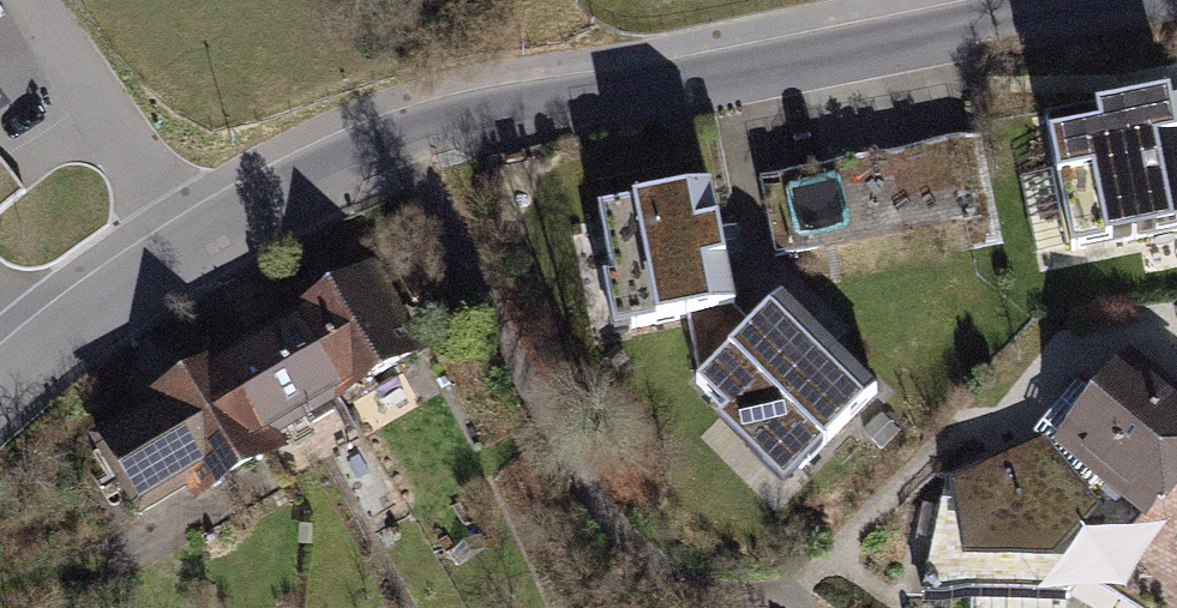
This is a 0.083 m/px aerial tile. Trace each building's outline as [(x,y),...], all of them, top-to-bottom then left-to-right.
[(1049,121),(1073,242),(1176,222),(1176,137),(1169,98),(1049,121)] [(966,138),(765,178),(780,253),(981,213),(966,138)] [(712,186),(589,208),(611,329),(733,307),(712,186)] [(367,276),(292,321),(337,395),(412,350),(367,276)] [(874,401),(774,305),(701,381),(732,410),(724,419),(792,485),(874,401)] [(292,321),(214,368),(259,442),(337,395),(292,321)] [(214,368),(93,440),(138,515),(259,442),(214,368)] [(1058,445),(1147,515),(1176,477),(1176,421),(1116,372),(1058,445)] [(948,487),(931,584),(1045,594),(1102,518),(1044,442),(948,487)] [(1126,595),(1146,607),(1176,607),(1176,516),(1126,595)]
